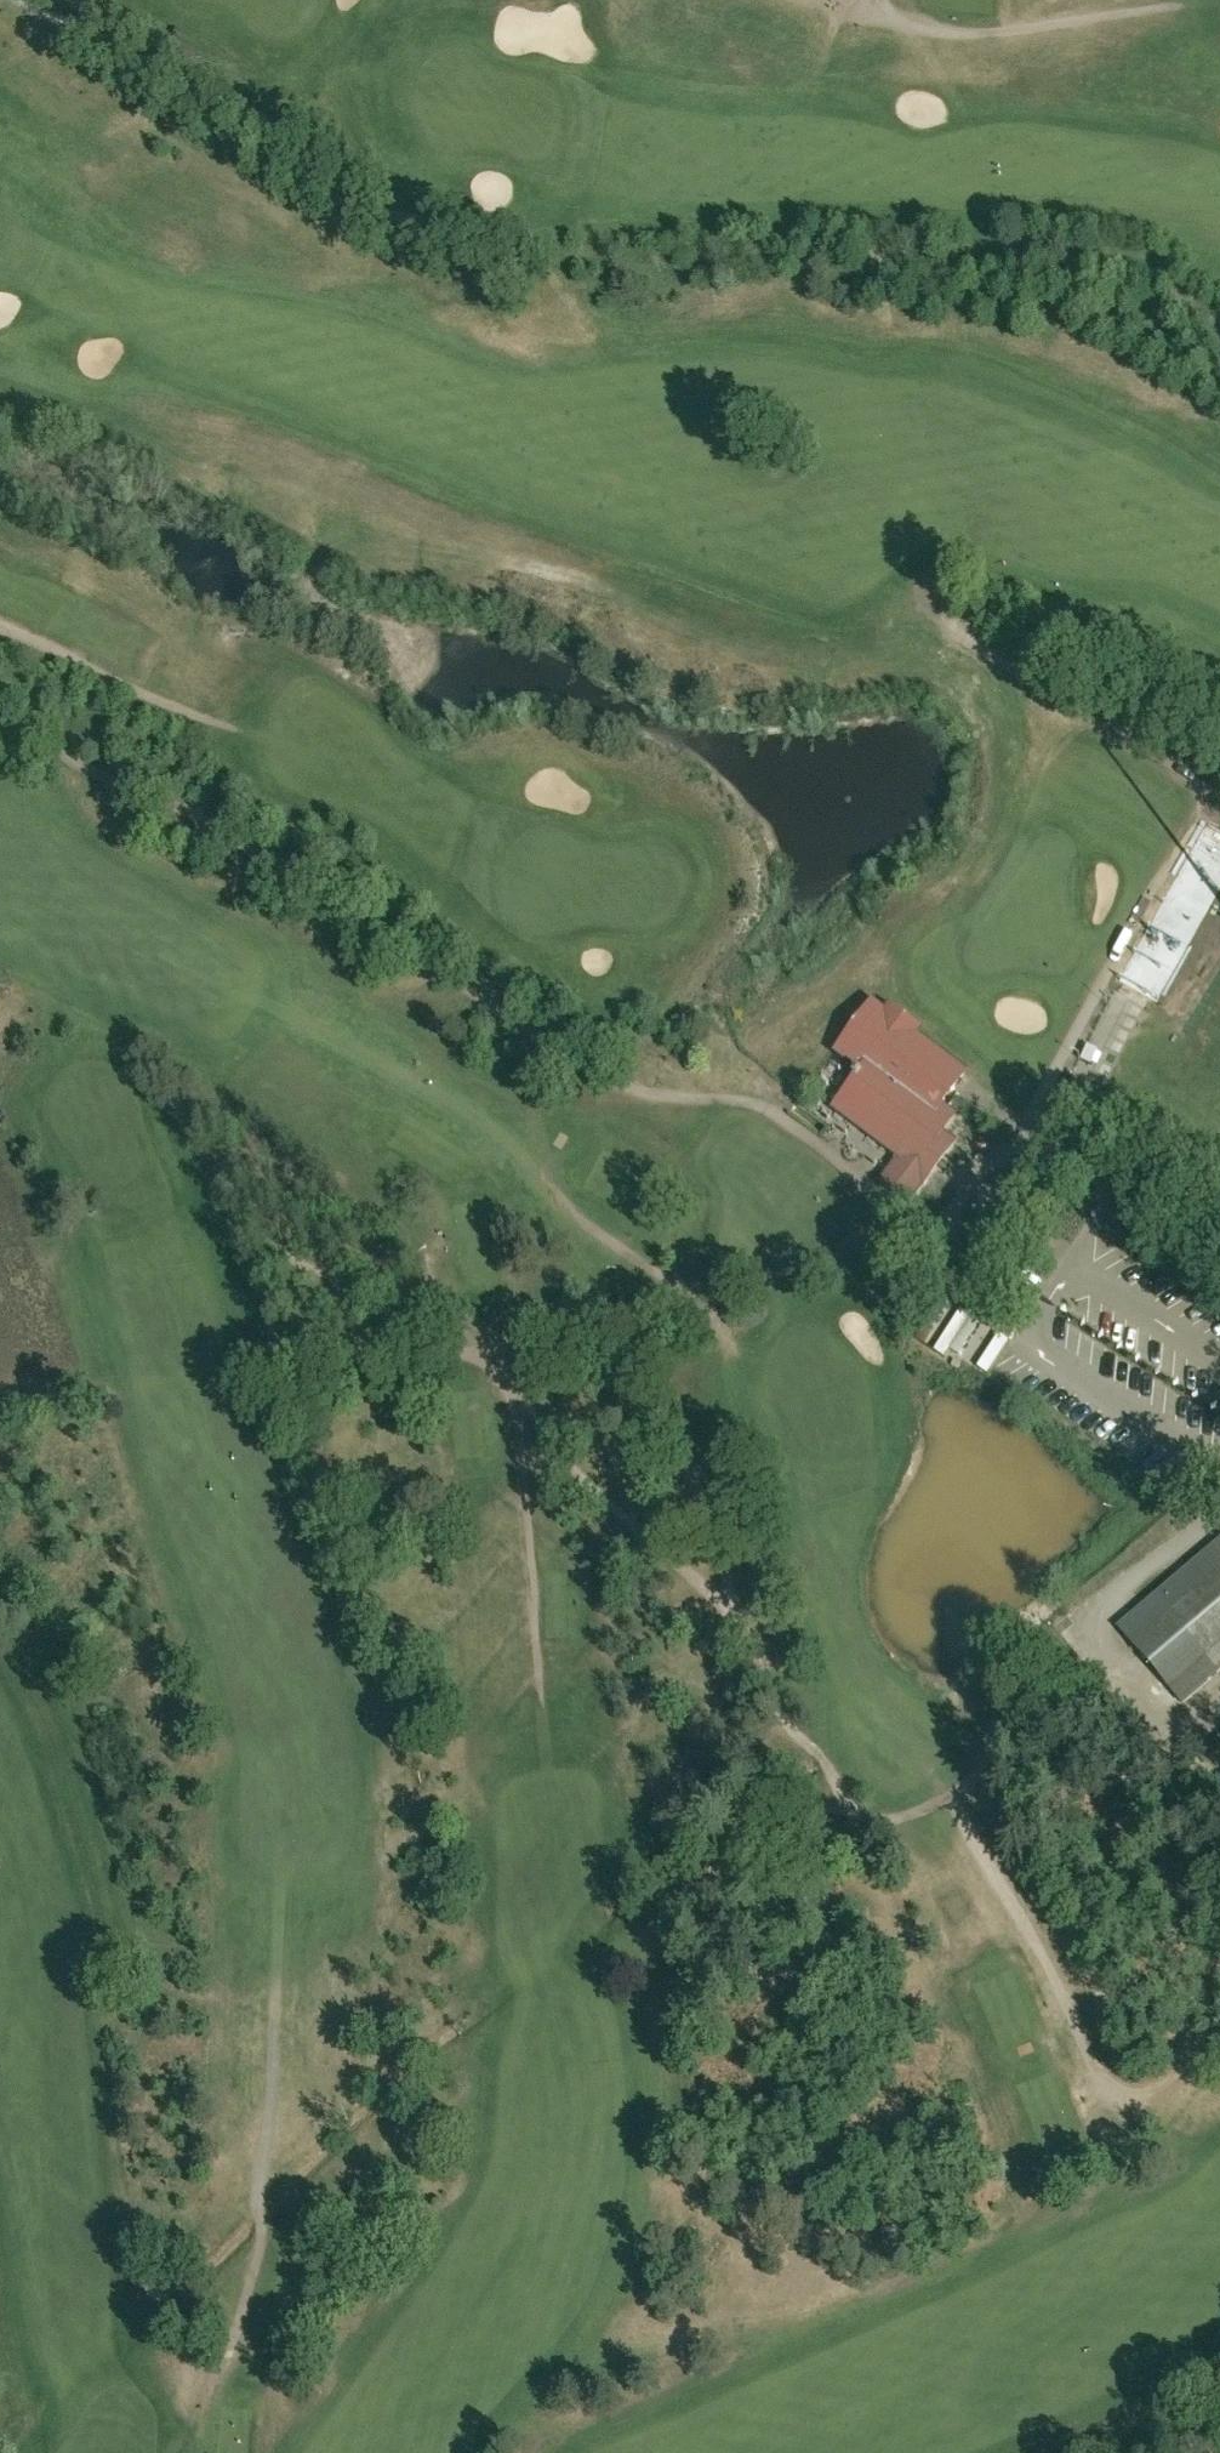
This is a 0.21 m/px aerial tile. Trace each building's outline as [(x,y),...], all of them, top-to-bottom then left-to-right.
[(1095,996),(1129,1017),(1219,870),(1219,832),(1201,820),(1095,996)] [(886,1016),(873,1006),(850,1036),(876,1055),(861,1075),(857,1072),(853,1078),(857,1080),(837,1106),(901,1155),(881,1183),(908,1203),(953,1144),(943,1136),(942,1131),(953,1117),(939,1107),(964,1074),(912,1036),(917,1030),(891,1010),(886,1016)] [(958,1352),(979,1320),(942,1295),(916,1335),(944,1354),(949,1346),(958,1352)] [(987,1371),(1009,1338),(998,1331),(977,1363),(987,1371)] [(1155,1596),(1127,1620),(1117,1628),(1182,1704),(1219,1672),(1219,1671),(1219,1541),(1155,1596)]
